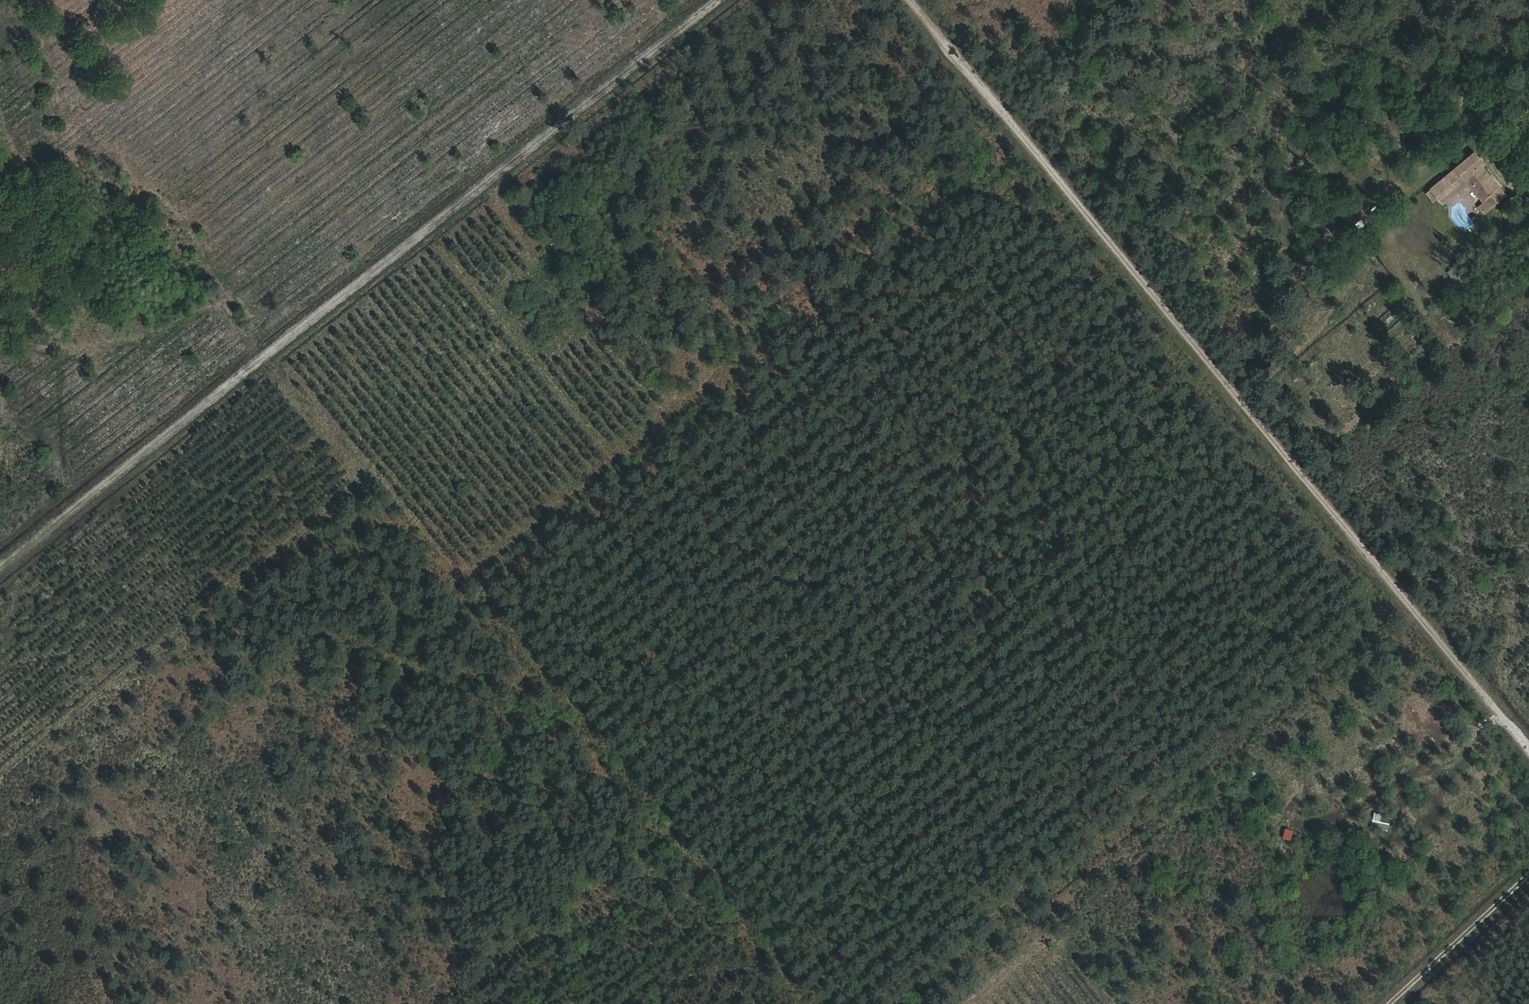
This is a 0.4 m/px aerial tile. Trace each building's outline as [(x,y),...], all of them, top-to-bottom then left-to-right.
[(1527,204),(1494,165),(1453,199),(1465,213),(1490,191),(1511,217),(1527,204)] [(1392,309),(1379,321),(1386,329),(1400,317),(1392,309)] [(1285,828),(1282,839),(1292,842),(1294,831),(1285,828)]
